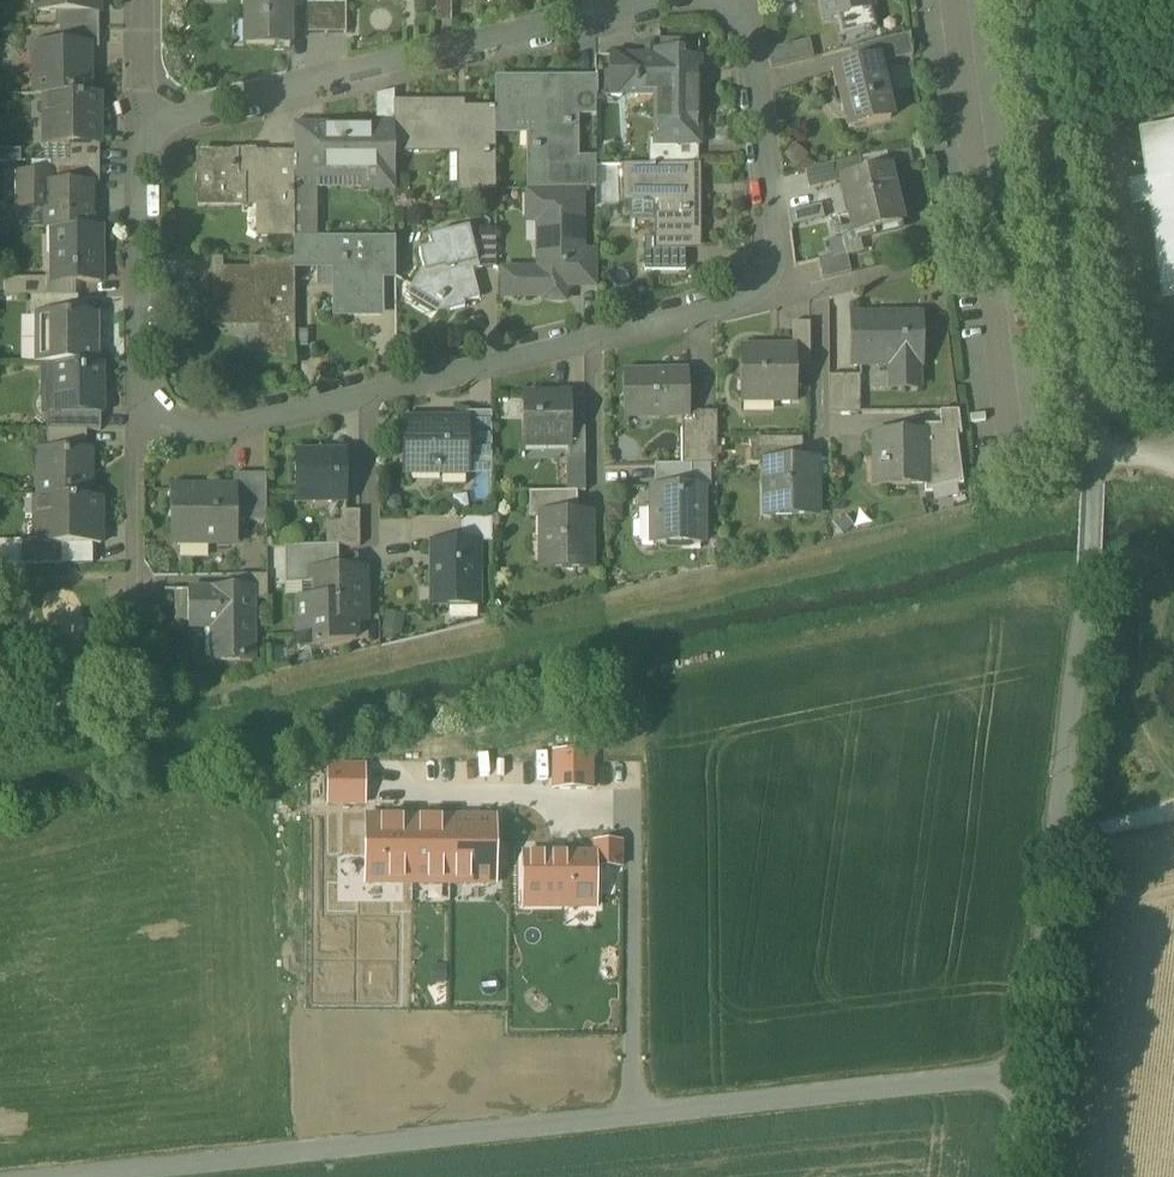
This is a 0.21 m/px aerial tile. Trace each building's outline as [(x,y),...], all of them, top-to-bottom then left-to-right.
[(33,12),(56,12),(56,29),(61,29),(100,29),(99,0),(33,0),(33,12)] [(247,49),(289,49),(289,7),(289,0),(247,0),(247,49)] [(826,22),(870,11),(868,0),(821,0),(826,22)] [(347,4),(306,4),(306,5),(306,6),(306,7),(306,35),(347,35),(347,4)] [(100,29),(61,29),(61,48),(35,48),(35,96),(45,96),(91,96),(91,50),(100,50),(100,29)] [(910,36),(851,50),(855,68),(876,63),(877,66),(913,58),(910,36)] [(774,68),(818,56),(813,38),(769,50),(774,68)] [(700,61),(636,61),(636,81),(634,81),(634,87),(636,87),(636,89),(667,89),(667,121),(659,121),(658,144),(696,144),(697,64),(700,64),(700,61)] [(622,62),(596,62),(596,82),(596,99),(622,99),(622,62)] [(855,68),(831,73),(836,93),(841,92),(849,129),(889,121),(877,66),(876,63),(855,68)] [(596,82),(500,83),(500,128),(542,128),(542,147),(530,147),(530,153),(534,153),(534,190),(597,190),(596,158),(579,158),(579,117),(596,116),(596,99),(596,82)] [(91,96),(45,96),(45,145),(69,145),(100,145),(100,96),(91,96)] [(461,106),(410,106),(410,111),(397,111),(397,107),(395,106),(395,131),(395,155),(413,155),(413,151),(453,151),(453,145),(470,145),(470,164),(465,164),(465,188),(496,188),(496,110),(481,110),(481,116),(461,116),(461,106)] [(1137,132),(1143,180),(1147,205),(1159,300),(1173,298),(1173,127),(1137,132)] [(395,131),(314,132),(314,136),(297,136),(297,131),(294,131),(294,158),(295,181),(318,181),(318,174),(355,173),(355,169),(369,169),(370,190),(395,189),(395,155),(395,131)] [(100,145),(69,145),(69,163),(100,163),(100,145)] [(294,158),(199,159),(199,206),(240,206),(240,203),(257,203),(257,211),(265,211),(265,238),(295,238),(295,181),(294,158)] [(859,159),(804,172),(809,192),(841,184),(841,182),(863,177),(859,159)] [(69,163),(50,163),(50,177),(50,185),(91,185),(100,184),(100,163),(69,163)] [(697,166),(626,166),(627,188),(627,198),(627,215),(632,214),(632,219),(654,219),(654,214),(659,214),(659,239),(659,247),(686,247),(698,247),(697,166)] [(863,177),(841,182),(841,184),(855,238),(901,227),(887,171),(863,177)] [(91,185),(50,185),(50,177),(20,178),(20,180),(15,180),(15,186),(20,186),(20,200),(21,200),(21,207),(48,207),(48,230),(54,230),(91,230),(91,185)] [(1143,180),(1126,183),(1129,208),(1147,205),(1143,180)] [(564,222),(564,195),(530,195),(530,222),(544,222),(544,266),(542,266),(538,270),(538,273),(505,273),(505,297),(546,297),(546,284),(597,284),(597,254),(581,254),(581,222),(564,222)] [(24,225),(46,225),(46,213),(24,213),(24,225)] [(467,228),(430,238),(433,249),(420,252),(425,272),(419,274),(408,291),(440,311),(443,307),(452,313),(465,310),(463,304),(479,299),(474,280),(471,281),(470,274),(483,271),(496,271),(496,236),(479,236),(479,241),(471,243),(467,228)] [(91,230),(54,230),(54,283),(101,283),(101,230),(91,230)] [(395,238),(295,238),(295,260),(295,265),(340,264),(340,313),(381,312),(380,268),(395,268),(395,238)] [(686,247),(659,247),(659,239),(645,239),(645,272),(686,271),(686,247)] [(847,254),(820,261),(824,280),(852,274),(847,254)] [(295,260),(253,260),(254,276),(218,276),(218,320),(263,320),(263,364),(295,364),(295,265),(295,260)] [(46,281),(7,281),(7,298),(32,298),(46,297),(46,281)] [(46,297),(32,298),(32,317),(35,317),(49,317),(49,315),(77,314),(77,297),(46,297)] [(77,314),(49,315),(49,317),(35,317),(35,365),(59,365),(91,364),(91,314),(77,314)] [(922,319),(861,318),(861,365),(854,365),(854,367),(893,368),(893,391),(918,392),(919,369),(922,369),(922,319)] [(811,326),(791,326),(791,350),(796,350),(796,368),(811,368),(811,326)] [(791,350),(741,350),(740,402),(744,402),(744,399),(768,399),(769,402),(796,402),(796,368),(796,350),(791,350)] [(91,364),(59,365),(59,397),(66,397),(66,411),(66,413),(99,413),(99,365),(91,364)] [(688,373),(631,375),(632,417),(689,416),(688,373)] [(860,377),(830,377),(830,413),(860,413),(860,377)] [(572,398),(525,398),(525,449),(571,450),(572,398)] [(99,413),(66,413),(66,411),(50,411),(50,432),(88,432),(99,432),(99,413)] [(925,495),(963,485),(957,436),(962,436),(959,412),(941,412),(941,426),(925,426),(925,434),(928,434),(928,487),(925,487),(925,495)] [(466,423),(408,423),(408,472),(444,472),(445,467),(466,467),(466,476),(469,476),(469,460),(492,460),(492,413),(466,414),(466,423)] [(718,413),(697,413),(697,467),(718,466),(718,413)] [(88,432),(50,432),(51,452),(46,452),(46,468),(44,468),(44,499),(47,499),(88,499),(88,471),(92,471),(92,452),(88,453),(88,432)] [(925,434),(875,434),(874,466),(876,487),(925,487),(928,487),(928,434),(925,434)] [(804,440),(753,440),(754,466),(767,466),(768,487),(774,487),(775,515),(816,515),(816,463),(804,463),(804,440)] [(346,453),(298,454),(298,501),(346,501),(346,453)] [(586,459),(568,459),(568,494),(577,494),(586,494),(586,459)] [(691,467),(655,467),(655,489),(692,489),(691,467)] [(267,475),(235,476),(235,489),(238,489),(238,522),(267,522),(267,475)] [(235,489),(173,489),(173,516),(179,516),(179,542),(238,543),(238,522),(238,489),(235,489)] [(655,489),(654,489),(653,513),(654,514),(657,514),(657,544),(654,544),(653,544),(653,546),(703,546),(703,489),(692,489),(655,489)] [(568,494),(531,494),(531,519),(543,519),(543,517),(577,517),(577,494),(568,494)] [(88,499),(47,499),(47,518),(40,518),(40,543),(40,546),(64,546),(102,546),(102,543),(100,543),(100,521),(102,521),(102,499),(88,499)] [(360,513),(342,513),(343,548),(361,548),(360,513)] [(653,513),(644,513),(641,516),(641,541),(644,544),(653,544),(654,544),(657,544),(657,514),(654,514),(653,513)] [(577,517),(543,517),(543,519),(543,541),(549,541),(549,569),(589,569),(590,517),(577,517)] [(460,521),(414,521),(414,539),(438,539),(460,539),(460,521)] [(460,539),(438,539),(438,546),(437,546),(437,573),(433,573),(433,608),(457,608),(457,600),(479,600),(479,545),(460,545),(460,539)] [(64,546),(40,546),(40,543),(22,543),(23,566),(64,566),(64,546)] [(339,548),(286,549),(286,575),(316,575),(316,572),(339,572),(339,548)] [(339,572),(316,572),(316,575),(317,601),(312,601),(313,624),(356,623),(366,623),(364,571),(339,572)] [(235,591),(189,591),(189,628),(214,628),(214,663),(254,663),(254,600),(267,600),(267,577),(235,577),(235,591)] [(356,623),(313,624),(312,601),(298,601),(298,639),(310,650),(356,639),(356,623)] [(560,785),(573,784),(572,754),(559,755),(560,785)] [(430,817),(372,816),(371,877),(429,877),(430,817)] [(489,818),(430,817),(429,877),(489,878),(489,818)] [(600,854),(530,854),(529,901),(599,902),(600,854)]
